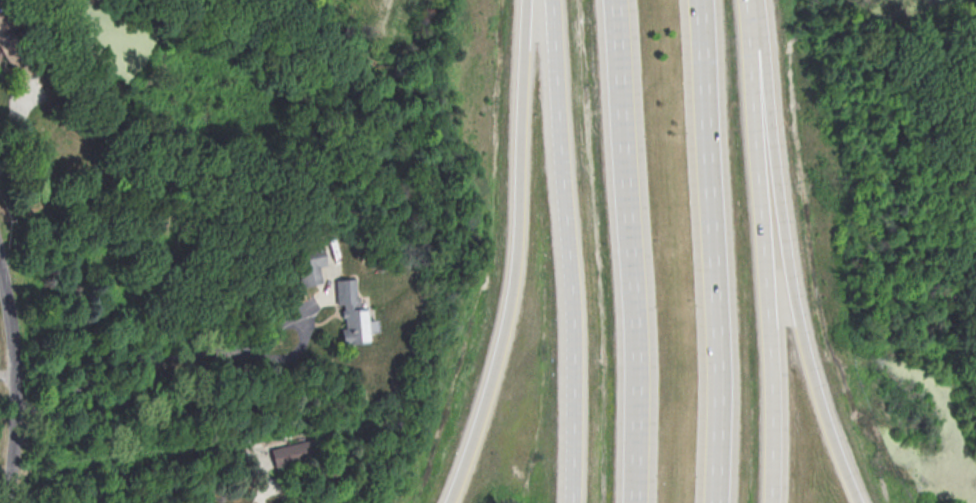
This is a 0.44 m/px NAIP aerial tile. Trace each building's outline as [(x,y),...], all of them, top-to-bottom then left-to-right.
[(325,264),(321,245),(293,252),(301,287),(322,282),(318,266),(325,264)] [(334,279),(337,304),(340,304),(344,344),(368,343),(367,331),(377,331),(376,320),(365,321),(364,307),(357,307),(355,278),(334,279)] [(269,448),(274,468),(313,457),(308,438),(269,448)]
